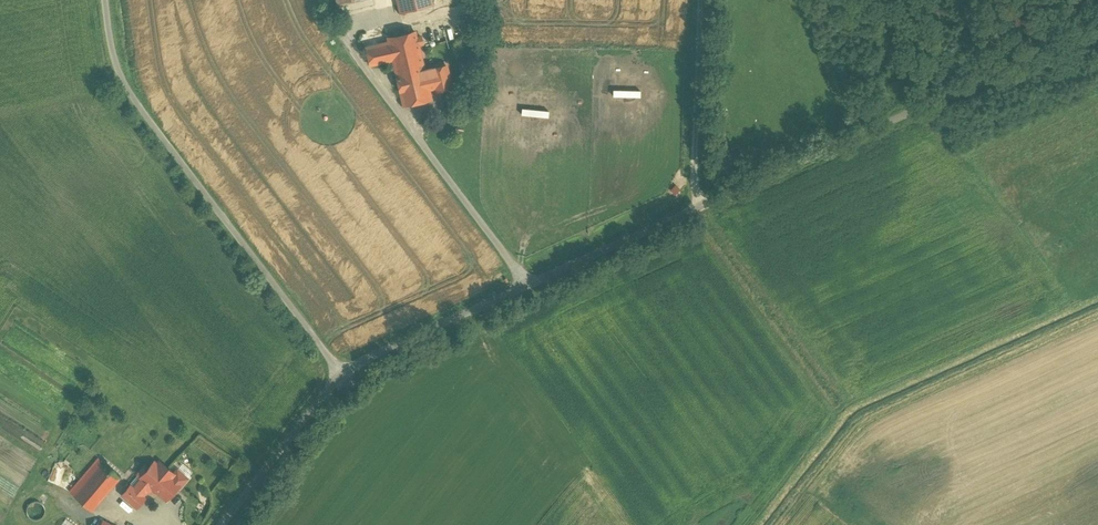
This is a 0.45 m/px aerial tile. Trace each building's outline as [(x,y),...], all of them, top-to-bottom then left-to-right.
[(403,14),(437,5),(436,0),(400,0),(403,14)] [(390,44),(369,48),(373,68),(397,63),(407,108),(434,102),(432,93),(454,88),(449,67),(427,71),(422,48),(430,47),(427,34),(420,36),(419,31),(389,37),(390,44)] [(123,480),(100,459),(71,492),(95,513),(123,480)] [(153,489),(171,502),(186,486),(179,480),(182,475),(160,459),(141,479),(143,482),(140,486),(136,484),(124,497),(140,510),(150,501),(146,496),(153,489)]
